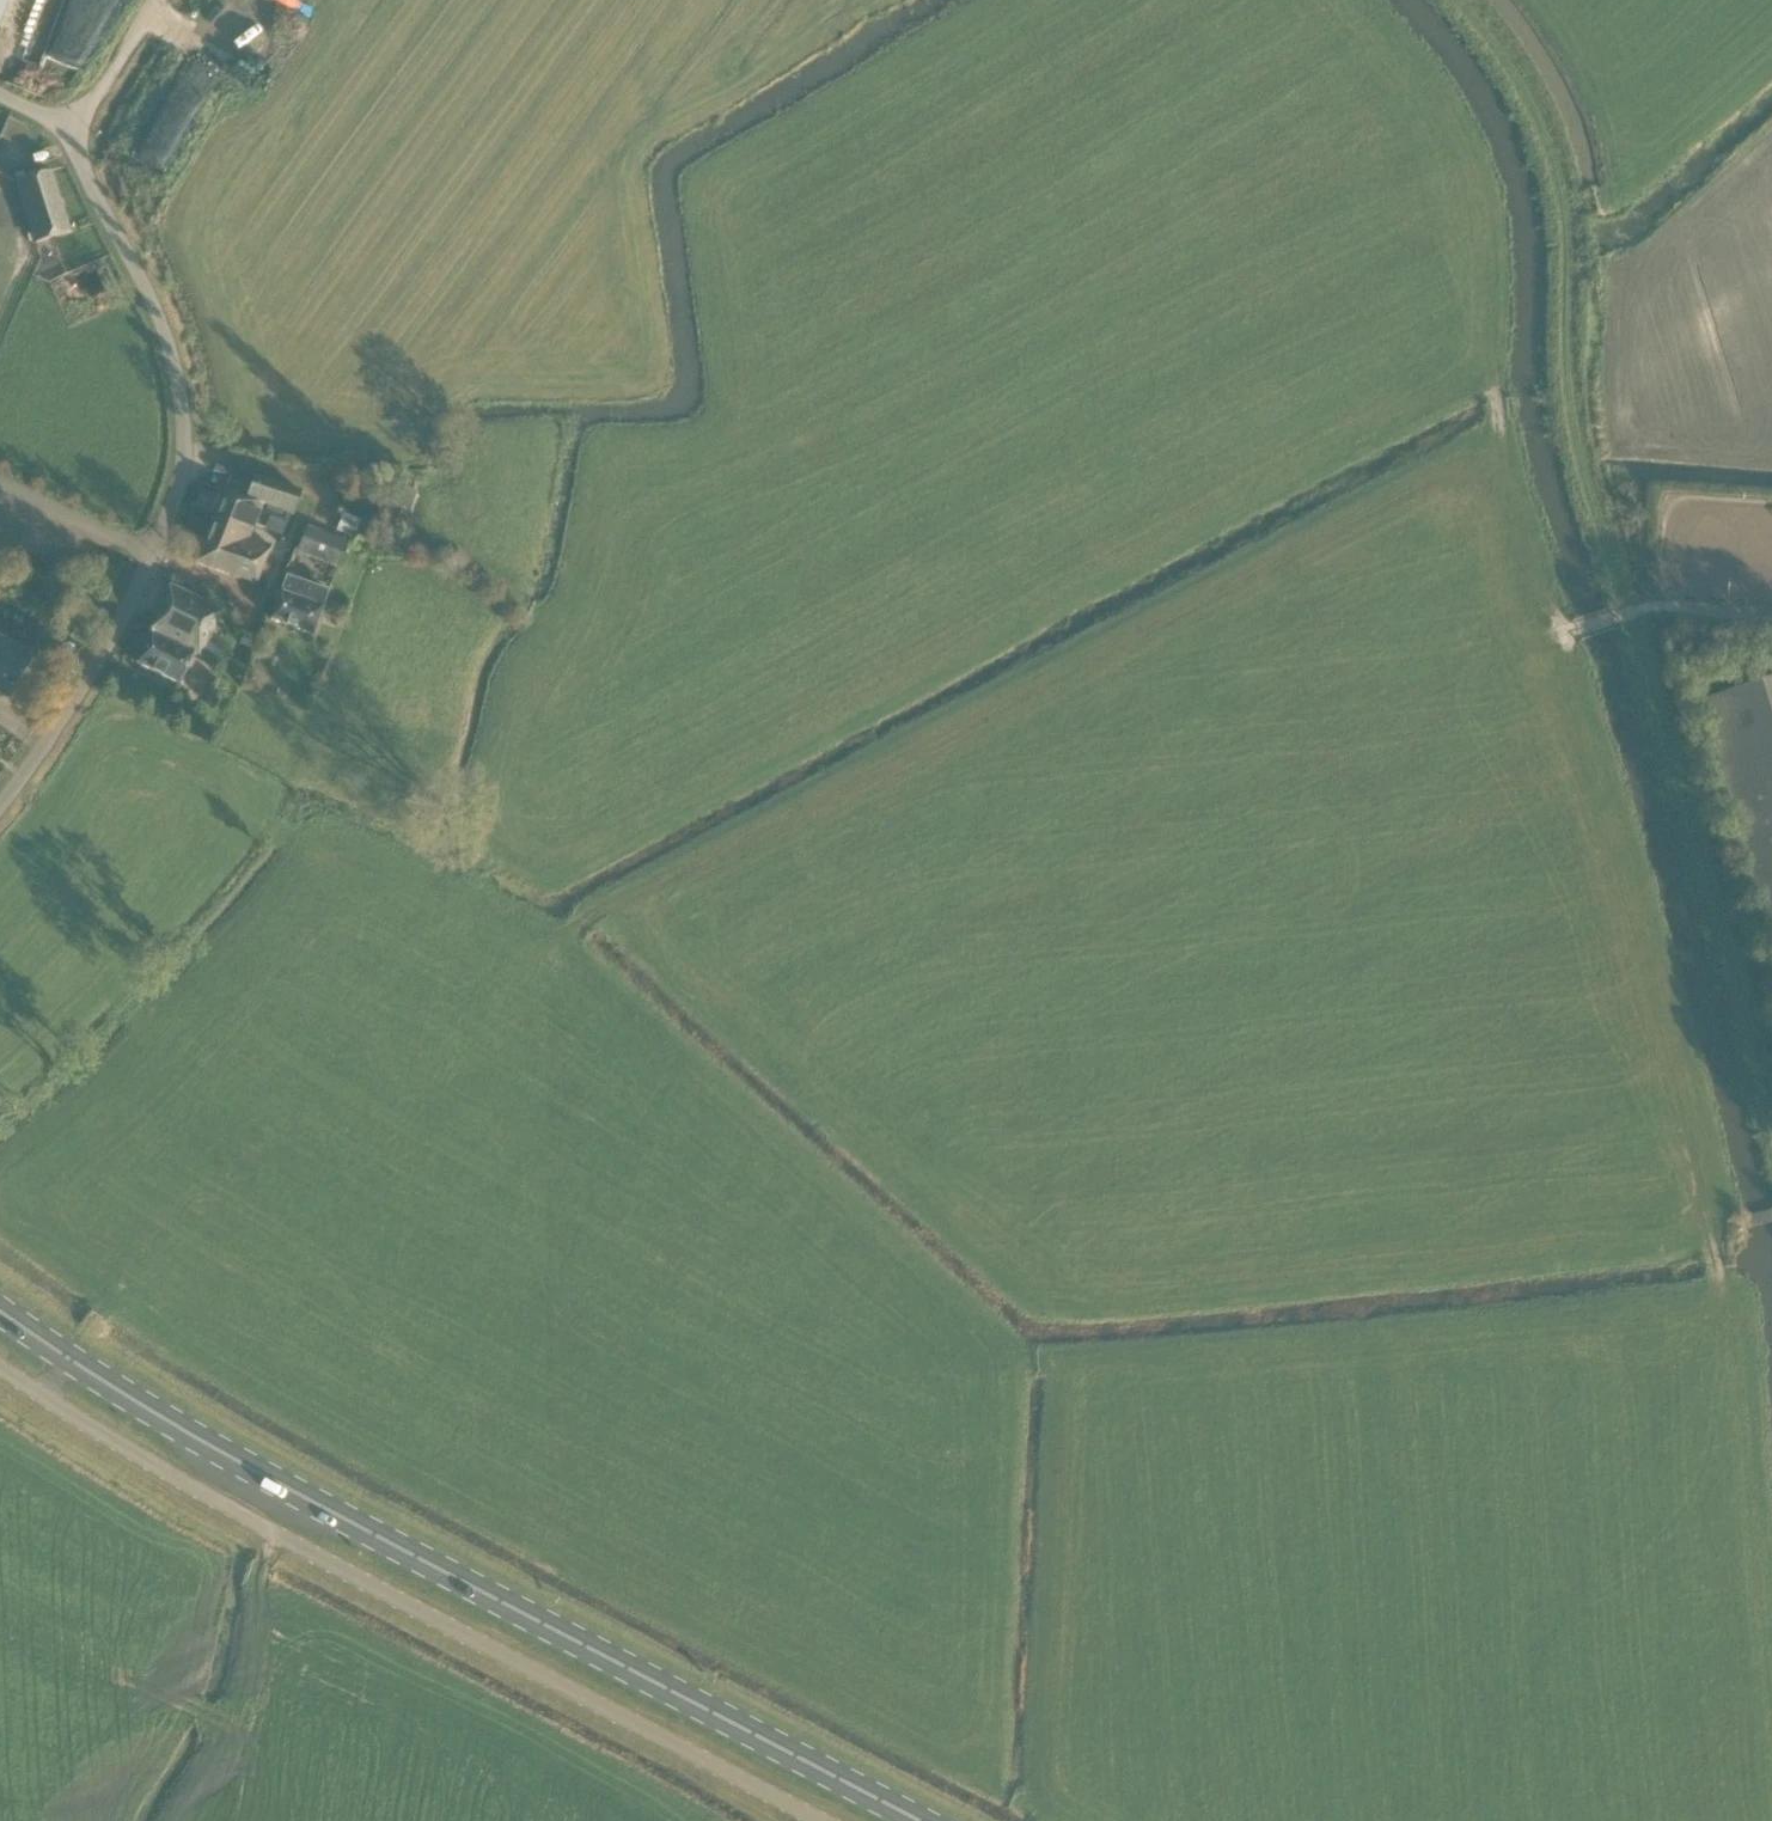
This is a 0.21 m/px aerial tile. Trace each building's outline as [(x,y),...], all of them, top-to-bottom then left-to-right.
[(8,0),(0,0),(0,21),(8,0)] [(80,83),(106,18),(65,2),(46,50),(32,44),(25,60),(80,83)] [(50,173),(16,184),(35,245),(69,233),(50,173)] [(291,514),(298,493),(250,476),(243,497),(291,514)] [(255,585),(269,547),(249,540),(261,505),(224,492),(195,564),(255,585)] [(264,531),(281,538),(286,527),(269,520),(264,531)] [(335,568),(345,543),(304,527),(293,553),(335,568)] [(327,593),(285,578),(270,621),(312,636),(327,593)] [(222,613),(170,587),(147,632),(152,634),(136,666),(178,686),(193,655),(199,658),(222,613)] [(44,588),(39,597),(44,599),(49,590),(44,588)] [(0,629),(0,696),(7,700),(7,699),(19,680),(20,680),(26,670),(25,669),(36,651),(37,650),(0,629)] [(1730,797),(1757,890),(1760,889),(1770,926),(1771,926),(1771,786),(1730,797)]
